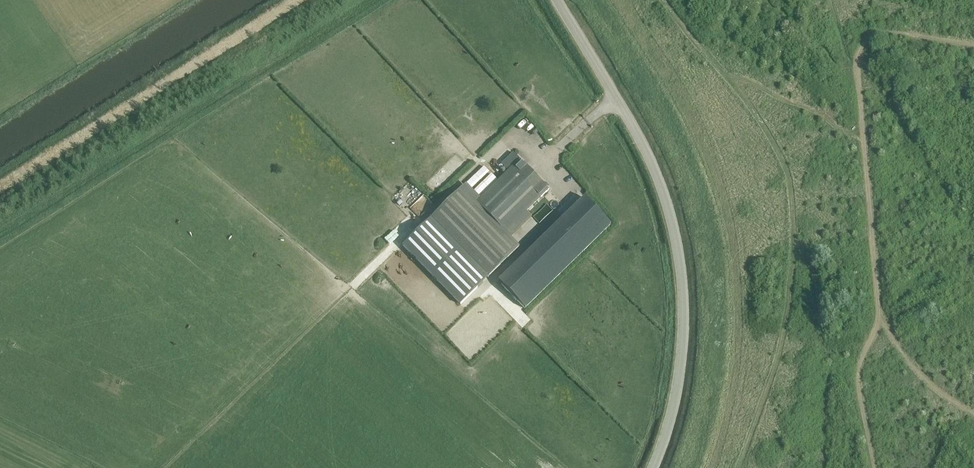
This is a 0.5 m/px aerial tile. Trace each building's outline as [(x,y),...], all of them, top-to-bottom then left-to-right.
[(519,247),(505,233),(549,190),(520,160),(475,203),(462,189),(431,218),(489,277),(519,247)] [(424,187),(434,195),(438,191),(428,182),(424,187)] [(411,206),(420,215),(434,201),(425,192),(411,206)] [(400,195),(396,201),(402,205),(406,200),(400,195)] [(584,198),(498,282),(525,309),(611,225),(584,198)] [(527,225),(533,231),(551,213),(545,207),(527,225)] [(489,277),(431,218),(422,227),(402,246),(460,305),(481,285),(489,277)]
